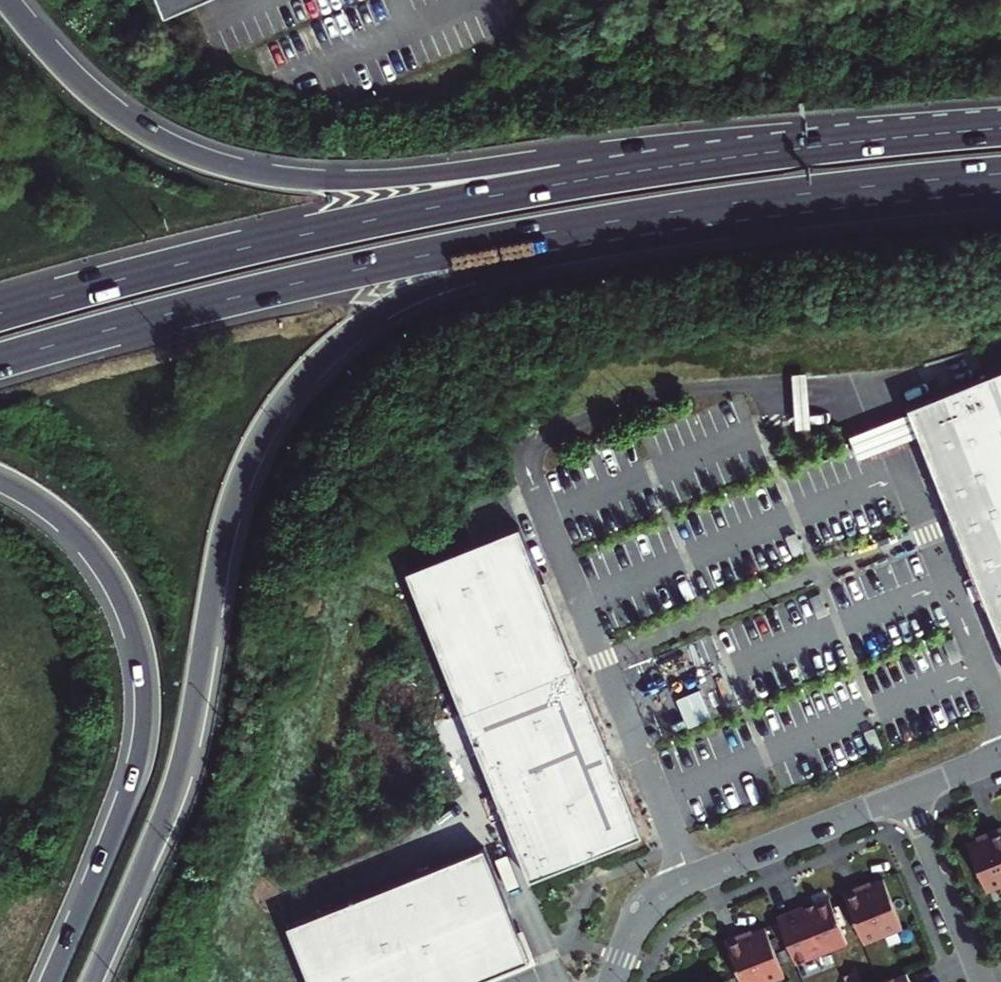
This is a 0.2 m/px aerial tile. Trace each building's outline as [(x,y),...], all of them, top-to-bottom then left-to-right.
[(164,14),(198,0),(158,0),(164,14)] [(1000,643),(1000,370),(905,409),(1000,643)] [(398,565),(524,871),(660,817),(538,506),(398,565)] [(1000,826),(987,832),(989,836),(967,845),(985,889),(1000,883),(1000,826)] [(306,981),(448,981),(522,952),(511,924),(476,839),(280,919),(306,981)] [(842,891),(862,941),(901,926),(883,881),(859,890),(857,885),(842,891)] [(803,907),(777,918),(794,962),(846,941),(829,900),(804,910),(803,907)] [(522,952),(466,975),(468,980),(530,955),(516,922),(511,924),(522,952)] [(744,981),(760,981),(785,972),(765,926),(742,936),(740,932),(725,938),(744,981)] [(880,981),(915,981),(910,971),(899,976),(898,975),(880,981)]
